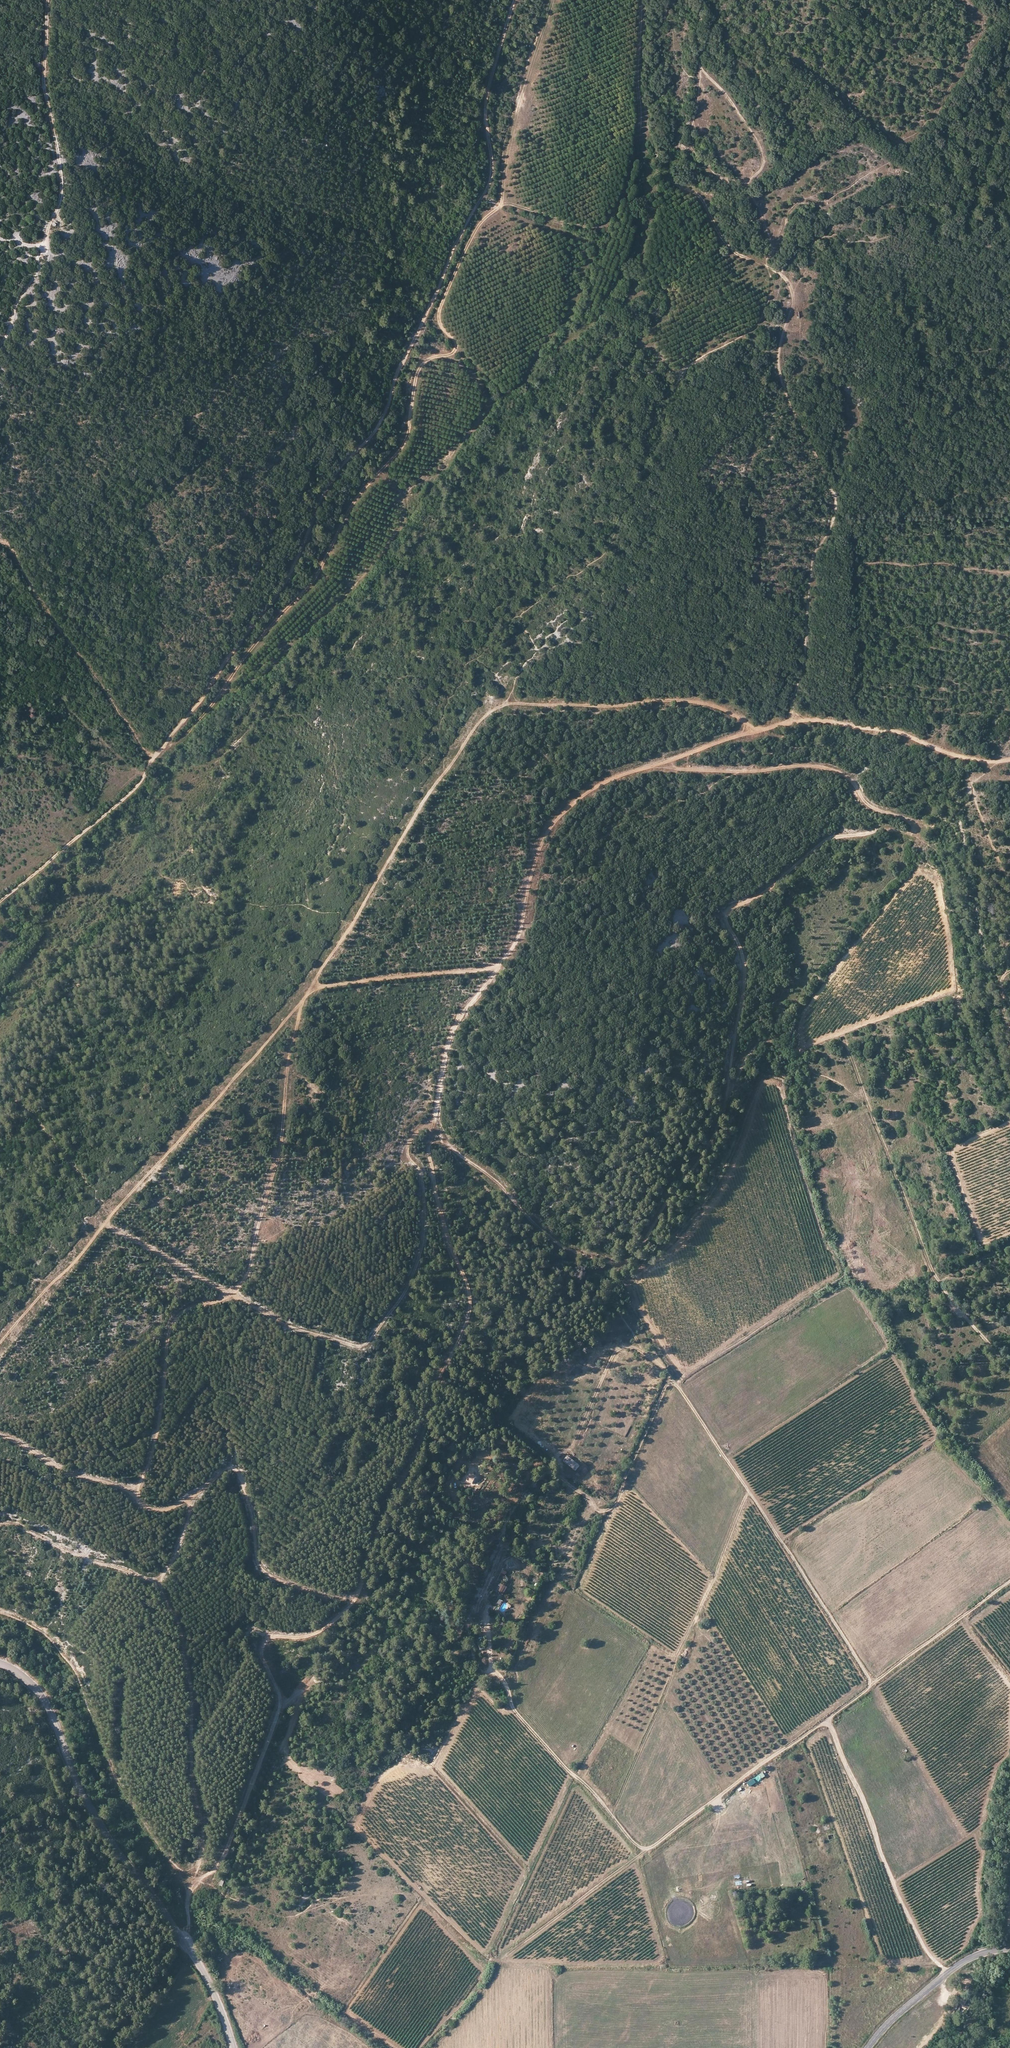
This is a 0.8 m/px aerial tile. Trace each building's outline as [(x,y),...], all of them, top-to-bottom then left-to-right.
[(568,1458),(564,1463),(576,1472),(580,1467),(568,1458)] [(466,1482),(472,1486),(477,1478),(471,1474),(466,1482)] [(495,1582),(491,1589),(503,1596),(508,1589),(495,1582)] [(498,1698),(495,1703),(501,1707),(504,1703),(498,1698)] [(753,1779),(756,1782),(765,1777),(763,1773),(753,1779)] [(747,1783),(749,1788),(756,1784),(753,1779),(747,1783)] [(783,1900),(777,1901),(780,1910),(789,1907),(788,1903),(784,1904),(783,1900)]
